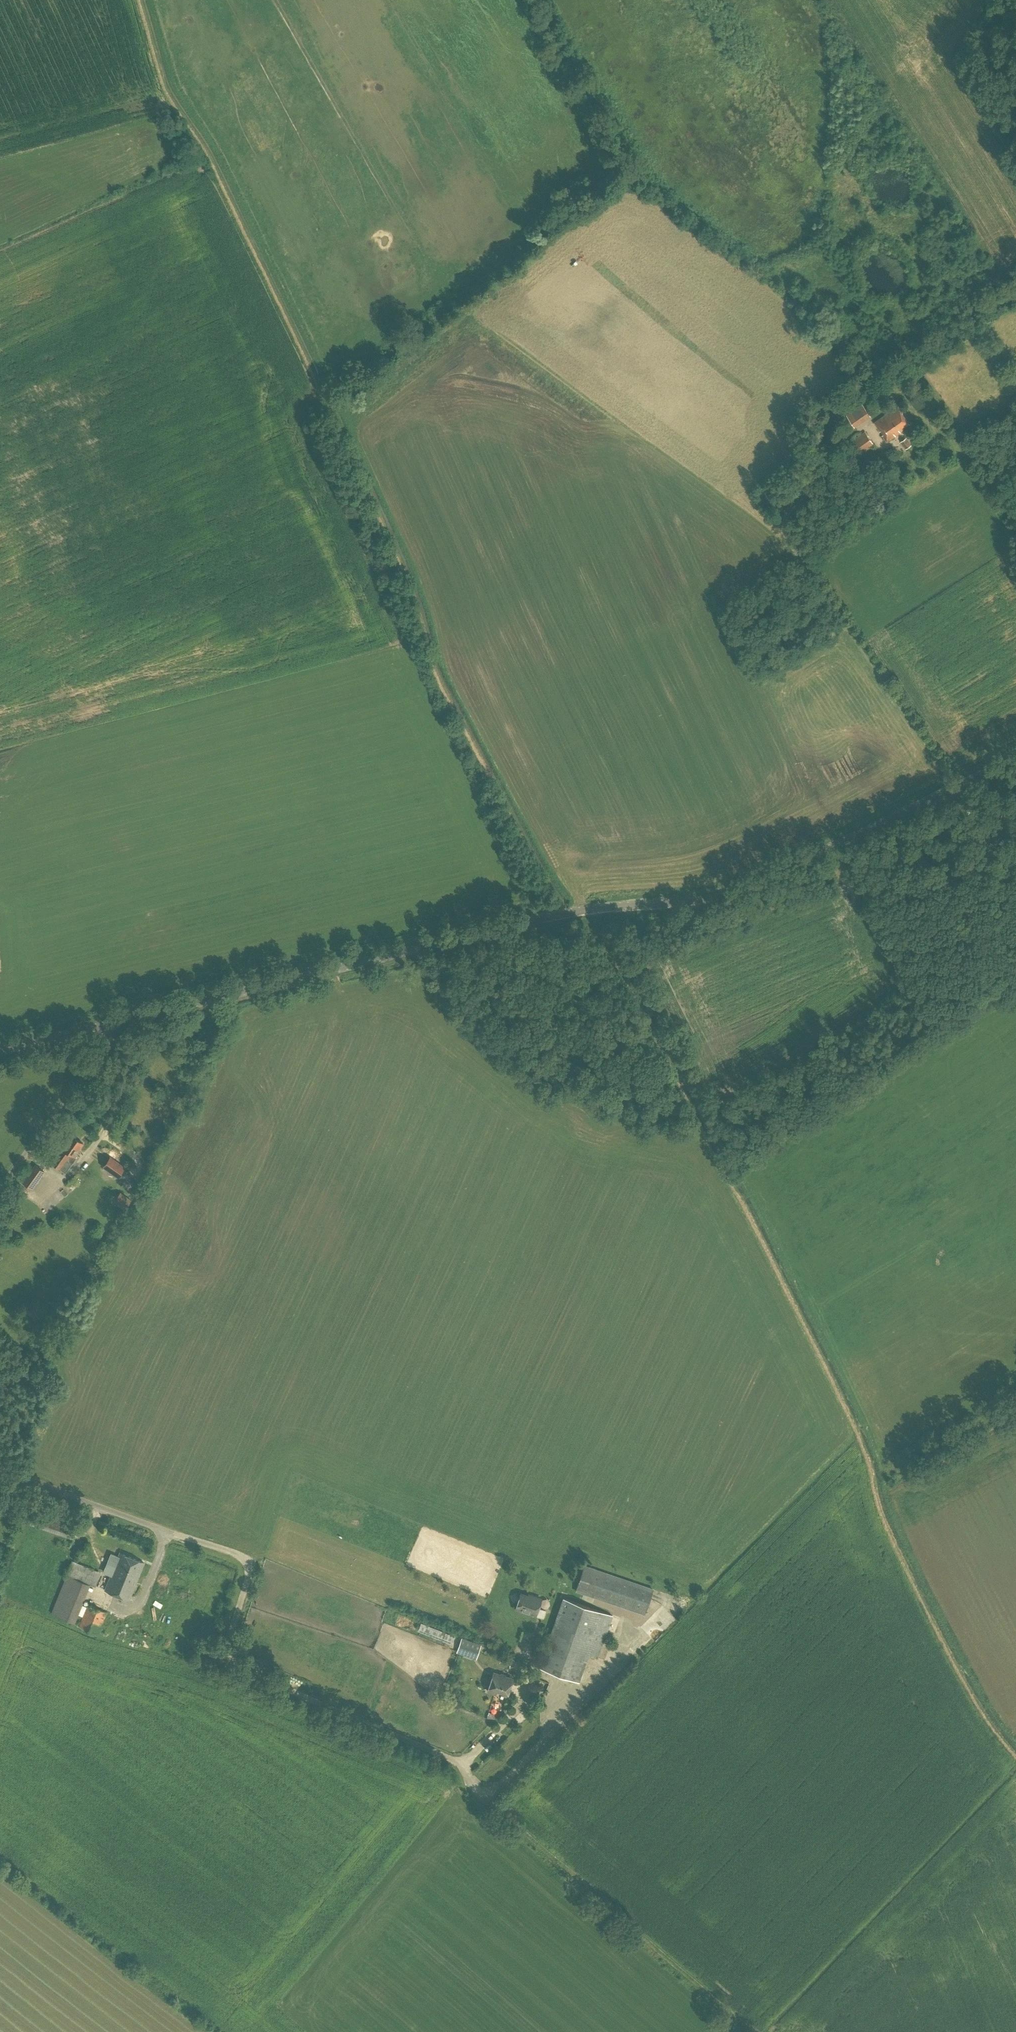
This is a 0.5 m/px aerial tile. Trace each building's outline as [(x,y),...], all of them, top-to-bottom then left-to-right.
[(854,427),(871,416),(862,403),(846,415),(854,427)] [(887,442),(911,425),(897,407),(874,423),(883,435),(887,442)] [(860,456),(874,445),(865,432),(851,442),(860,456)] [(905,449),(911,445),(906,437),(900,441),(905,449)] [(163,1035),(167,1034),(170,1033),(168,1027),(161,1028),(163,1035)] [(80,1147),(83,1143),(71,1134),(62,1147),(61,1147),(51,1162),(65,1173),(71,1164),(66,1160),(71,1154),(74,1156),(81,1147),(80,1147)] [(117,1178),(125,1167),(110,1156),(102,1167),(117,1178)] [(32,1191),(44,1173),(34,1166),(22,1184),(32,1191)] [(121,1193),(114,1202),(123,1209),(124,1210),(131,1201),(121,1193)] [(111,1575),(105,1590),(129,1599),(144,1563),(120,1553),(119,1557),(111,1554),(105,1569),(108,1570),(107,1574),(111,1575)] [(95,1586),(101,1573),(72,1561),(67,1574),(51,1613),(73,1622),(88,1583),(95,1586)] [(644,1614),(653,1589),(584,1566),(576,1591),(644,1614)] [(532,1598),(520,1594),(515,1609),(535,1616),(541,1599),(533,1596),(532,1598)] [(605,1660),(620,1618),(563,1598),(539,1667),(578,1681),(588,1654),(605,1660)] [(98,1635),(107,1612),(88,1604),(78,1626),(98,1635)] [(663,1621),(664,1622),(672,1613),(662,1604),(642,1627),(650,1634),(663,1621)] [(421,1623),(418,1631),(451,1644),(455,1636),(421,1623)] [(461,1636),(456,1651),(475,1658),(481,1644),(461,1636)] [(509,1665),(512,1658),(502,1655),(500,1662),(509,1665)] [(507,1693),(512,1679),(494,1672),(487,1691),(495,1693),(496,1689),(507,1693)] [(494,1720),(498,1715),(488,1712),(486,1718),(494,1720)]
